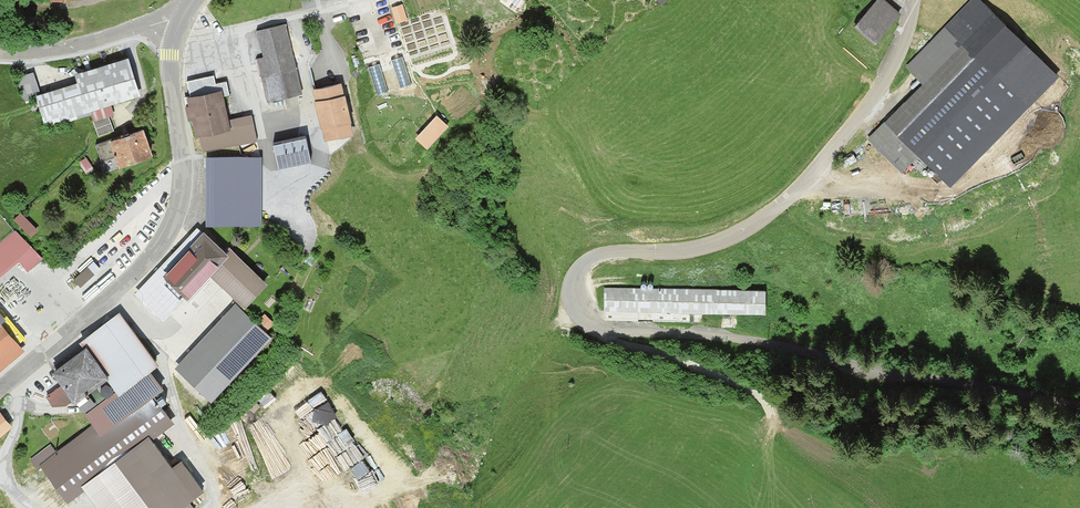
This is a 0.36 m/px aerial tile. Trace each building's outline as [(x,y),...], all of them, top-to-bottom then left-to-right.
[(880,0),(877,0),(855,27),(878,46),(901,17),(880,0)] [(255,59),(267,104),(305,93),(286,23),(257,30),(264,57),(255,59)] [(962,45),(868,140),(903,175),(911,167),(920,175),(927,167),(937,177),(1016,98),(962,45)] [(406,55),(395,56),(398,78),(408,76),(406,55)] [(141,97),(129,57),(76,72),(79,82),(39,93),(34,73),(16,78),(24,104),(36,100),(45,130),(93,116),(99,133),(112,130),(106,108),(141,97)] [(188,81),(191,96),(220,89),(222,98),(231,96),(227,80),(213,83),(211,76),(188,81)] [(344,82),(313,89),(325,143),(356,136),(344,82)] [(191,96),(187,98),(198,136),(230,127),(229,121),(222,98),(220,89),(191,96)] [(230,127),(198,136),(206,155),(244,155),(239,146),(261,139),(251,112),(229,121),(230,127)] [(436,113),(415,136),(427,147),(449,124),(436,113)] [(146,128),(95,145),(101,162),(115,157),(118,166),(155,154),(146,128)] [(308,135),(273,143),(279,169),(314,161),(308,135)] [(244,155),(206,155),(207,223),(262,223),(262,155),(244,155)] [(24,211),(15,220),(30,236),(39,227),(24,211)] [(205,227),(137,292),(164,320),(212,274),(226,289),(245,270),(205,227)] [(0,246),(0,275),(18,260),(28,272),(43,259),(18,231),(0,246)] [(75,275),(85,283),(97,270),(88,262),(75,275)] [(767,287),(605,285),(604,311),(767,313),(767,287)] [(274,338),(239,305),(178,368),(213,402),(274,338)] [(123,314),(49,367),(62,385),(45,398),(52,408),(72,394),(94,424),(102,435),(155,396),(165,389),(153,372),(161,366),(123,314)] [(24,352),(0,323),(0,372),(24,352)] [(327,387),(311,394),(317,406),(332,399),(327,387)] [(94,424),(40,464),(67,501),(83,489),(80,485),(149,434),(152,438),(175,422),(155,396),(102,435),(94,424)] [(13,426),(0,411),(0,437),(13,426)] [(321,425),(344,470),(367,459),(358,442),(354,444),(339,416),(321,425)] [(205,490),(182,460),(174,467),(152,438),(149,434),(80,485),(83,489),(98,507),(180,507),(205,490)]
